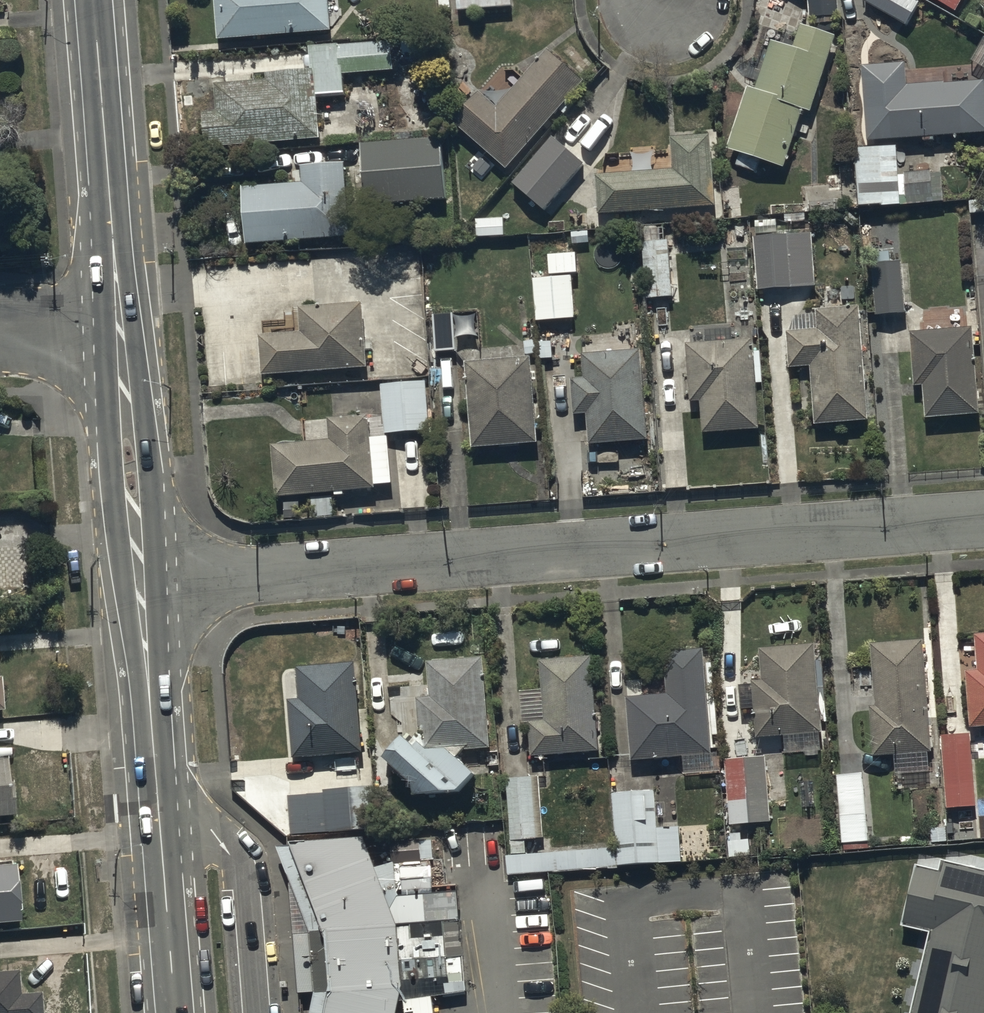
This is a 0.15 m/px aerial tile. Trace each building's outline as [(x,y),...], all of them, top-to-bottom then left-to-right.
[(221,38),(333,29),(331,0),(218,0),(221,38)] [(458,8),(513,4),(513,0),(458,0),(458,8)] [(837,0),(808,0),(808,17),(839,17),(837,0)] [(813,109),(838,36),(801,23),(794,44),(780,39),(762,91),(749,86),(728,148),(782,166),(803,106),(813,109)] [(205,110),(208,145),(321,136),(318,94),(345,91),(344,72),(394,69),(392,39),(310,45),(312,69),(255,73),(255,80),(216,83),(218,109),(205,110)] [(501,108),(480,90),(452,122),(508,170),(587,79),(552,49),(501,108)] [(863,64),(869,137),(983,129),(983,79),(908,84),(907,61),(863,64)] [(599,173),(602,213),(717,204),(712,133),(672,136),(675,167),(599,173)] [(444,136),(363,141),(367,204),(447,199),(444,136)] [(594,169),(555,136),(515,182),(554,215),(594,169)] [(897,143),(855,146),(859,203),(882,202),(882,206),(902,205),(897,143)] [(242,185),(246,241),(352,233),(347,163),(303,167),(304,180),(242,185)] [(941,168),(905,171),(907,202),(943,200),(941,168)] [(505,217),(476,217),(476,236),(505,235),(505,217)] [(660,224),(636,227),(644,297),(674,294),(668,240),(662,241),(660,224)] [(814,232),(755,234),(757,286),(815,284),(814,232)] [(905,313),(902,258),(875,260),(878,314),(905,313)] [(573,274),(534,276),(537,320),(575,317),(573,274)] [(261,334),(262,371),(369,368),(367,303),(304,305),(304,333),(261,334)] [(815,309),(815,311),(795,313),(796,330),(788,330),(791,365),(811,363),(816,421),(868,416),(859,305),(815,309)] [(456,312),(428,314),(431,352),(458,350),(456,312)] [(980,412),(971,325),(911,331),(916,385),(923,385),(927,418),(980,412)] [(688,342),(690,374),(682,375),(683,397),(691,397),(691,400),(703,400),(704,429),(758,426),(753,339),(748,339),(688,342)] [(647,436),(639,348),(584,353),(586,378),(574,379),(577,414),(589,412),(591,441),(647,436)] [(539,442),(531,355),(465,361),(472,448),(539,442)] [(425,380),(382,385),(386,433),(430,428),(425,380)] [(274,444),(278,495),(376,486),(376,482),(392,481),(388,436),(371,438),(369,413),(330,417),(332,439),(274,444)] [(983,726),(983,634),(975,634),(978,668),(967,669),(972,727),(983,726)] [(933,751),(923,638),(872,643),(877,704),(870,705),(875,756),(933,751)] [(752,679),(752,683),(741,684),(743,709),(754,708),(756,736),(784,734),(785,753),(822,751),(816,642),(759,646),(761,678),(752,679)] [(713,754),(706,649),(666,651),(668,692),(630,695),(634,759),(713,754)] [(600,750),(592,655),(541,659),(547,720),(530,721),(533,755),(600,750)] [(478,770),(459,754),(465,746),(492,747),(484,657),(428,662),(431,696),(417,697),(420,726),(424,726),(414,738),(410,734),(387,757),(423,792),(459,793),(478,770)] [(365,752),(358,661),(299,666),(301,698),(289,698),(294,758),(365,752)] [(971,732),(941,734),(946,807),(976,805),(971,732)] [(768,756),(725,759),(729,824),(772,821),(768,756)] [(15,815),(11,759),(0,760),(0,816),(15,815)] [(864,770),(838,772),(843,851),(869,849),(864,770)] [(542,775),(506,778),(511,853),(507,853),(508,876),(615,867),(614,848),(530,854),(528,840),(547,838),(542,775)] [(290,795),(292,834),(380,829),(378,786),(325,789),(325,793),(290,795)] [(657,788),(616,791),(621,866),(681,861),(679,826),(660,828),(657,788)] [(364,843),(294,850),(307,883),(327,936),(336,997),(331,1012),(400,1012),(402,1003),(469,997),(459,897),(389,904),(377,875),(364,843)] [(943,865),(941,876),(918,871),(904,930),(933,936),(916,1012),(983,1012),(983,875),(943,865)] [(20,920),(16,866),(0,868),(0,921),(20,920)] [(43,998),(22,1000),(21,978),(0,979),(0,1012),(44,1012),(43,998)]
